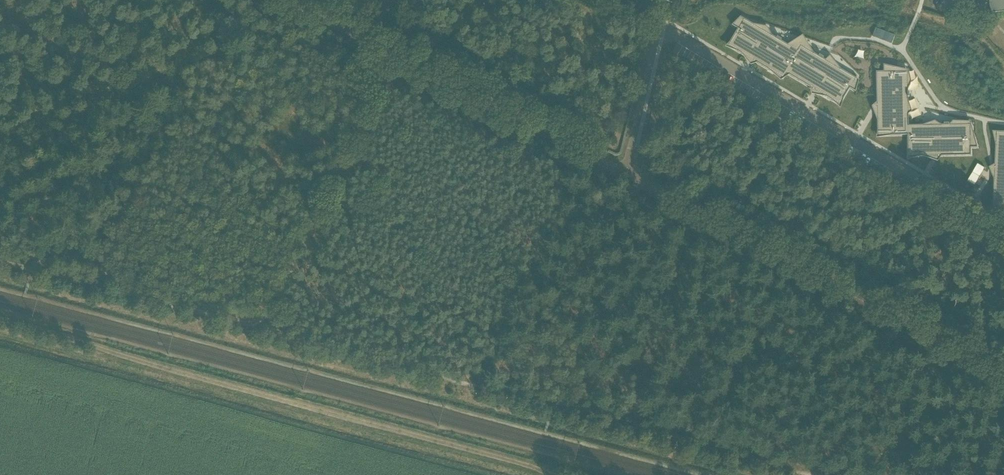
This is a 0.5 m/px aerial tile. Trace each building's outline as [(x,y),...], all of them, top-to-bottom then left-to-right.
[(973,15),(972,15),(972,16),(1003,13),(1003,0),(971,0),(973,15)] [(731,41),(728,46),(739,53),(740,53),(757,63),(766,69),(782,78),(785,73),(789,75),(810,88),(827,98),(828,98),(839,105),(844,97),(849,88),(855,92),(858,81),(841,71),(825,61),(822,59),(823,58),(819,55),(818,57),(814,54),(800,46),(798,51),(787,45),(786,45),(780,41),(781,40),(777,37),(776,39),(772,36),(764,32),(752,24),(751,24),(740,17),(732,26),(738,29),(731,41)] [(883,72),(876,72),(877,102),(877,122),(877,129),(877,136),(893,136),(907,135),(907,147),(908,157),(919,157),(971,155),(971,148),(978,148),(975,137),(971,137),(970,125),(950,125),(950,124),(945,124),(945,125),(943,125),(922,126),(908,126),(908,115),(907,100),(907,98),(909,97),(909,93),(907,93),(907,91),(907,72),(894,72),(883,72)] [(993,209),(1003,209),(1003,133),(997,132),(996,147),(995,164),(995,181),(994,202),(993,209)]
